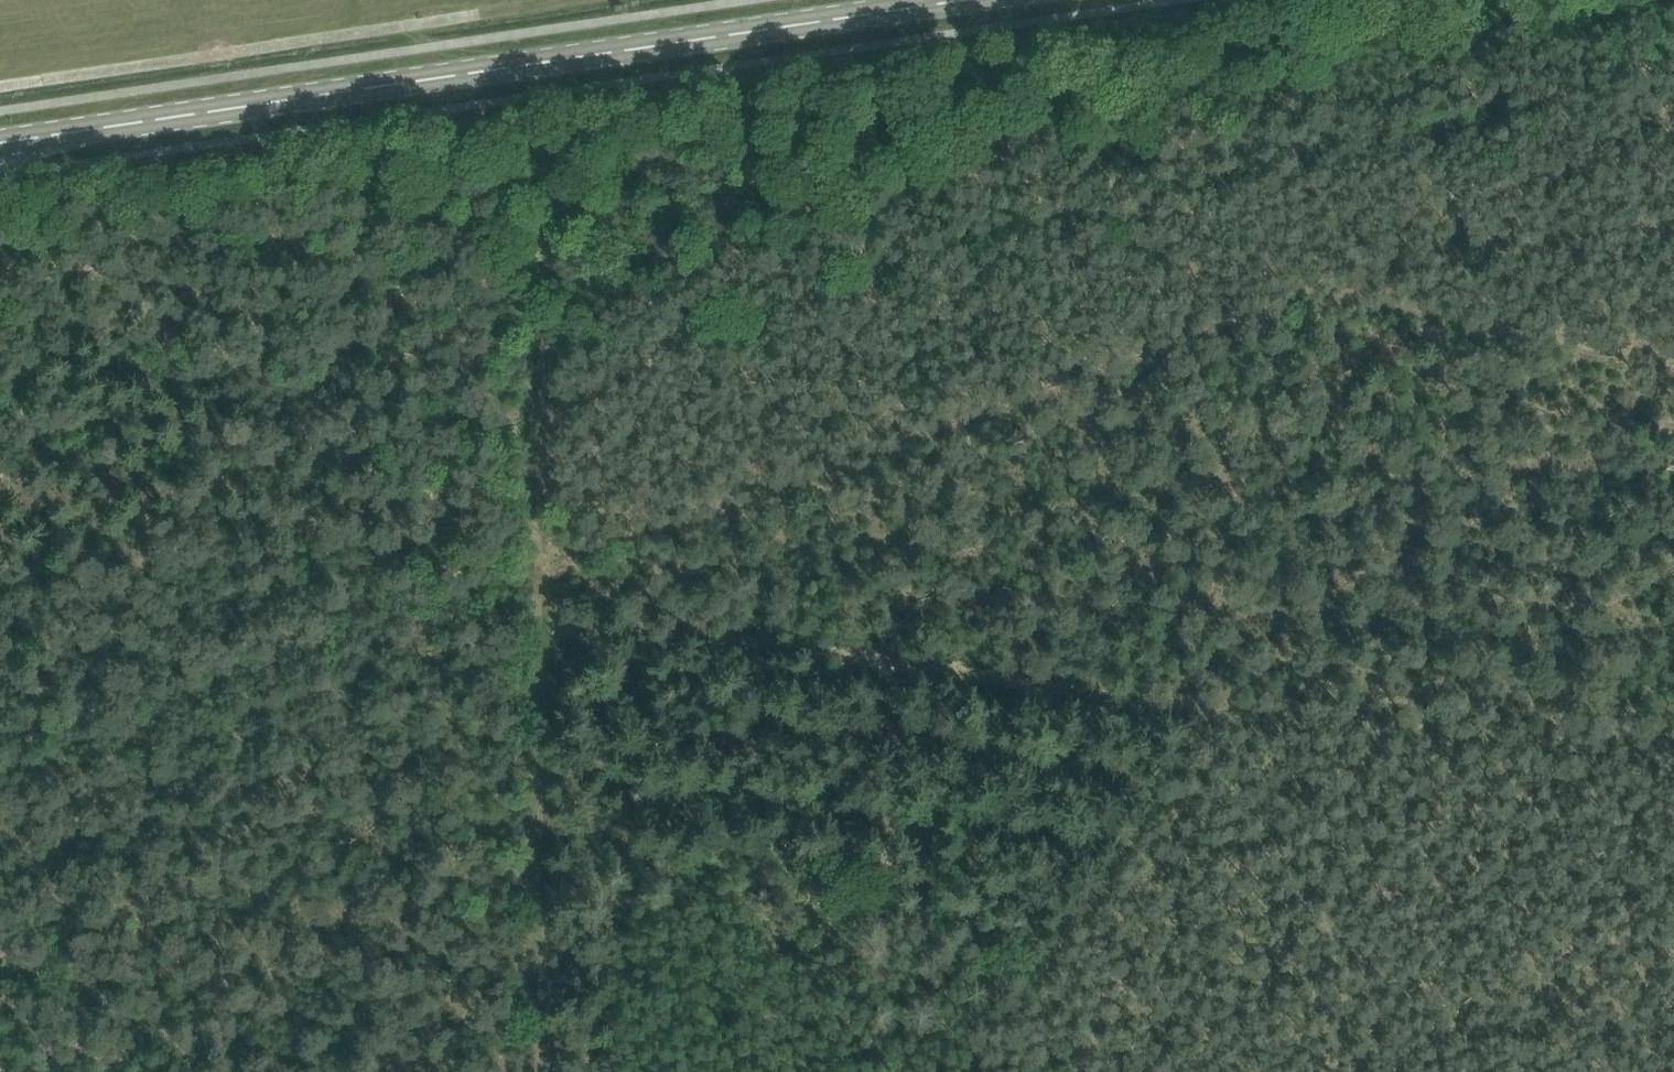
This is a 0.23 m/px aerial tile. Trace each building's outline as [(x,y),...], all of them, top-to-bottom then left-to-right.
[(597,126),(582,128),(583,139),(599,137),(597,126)]
